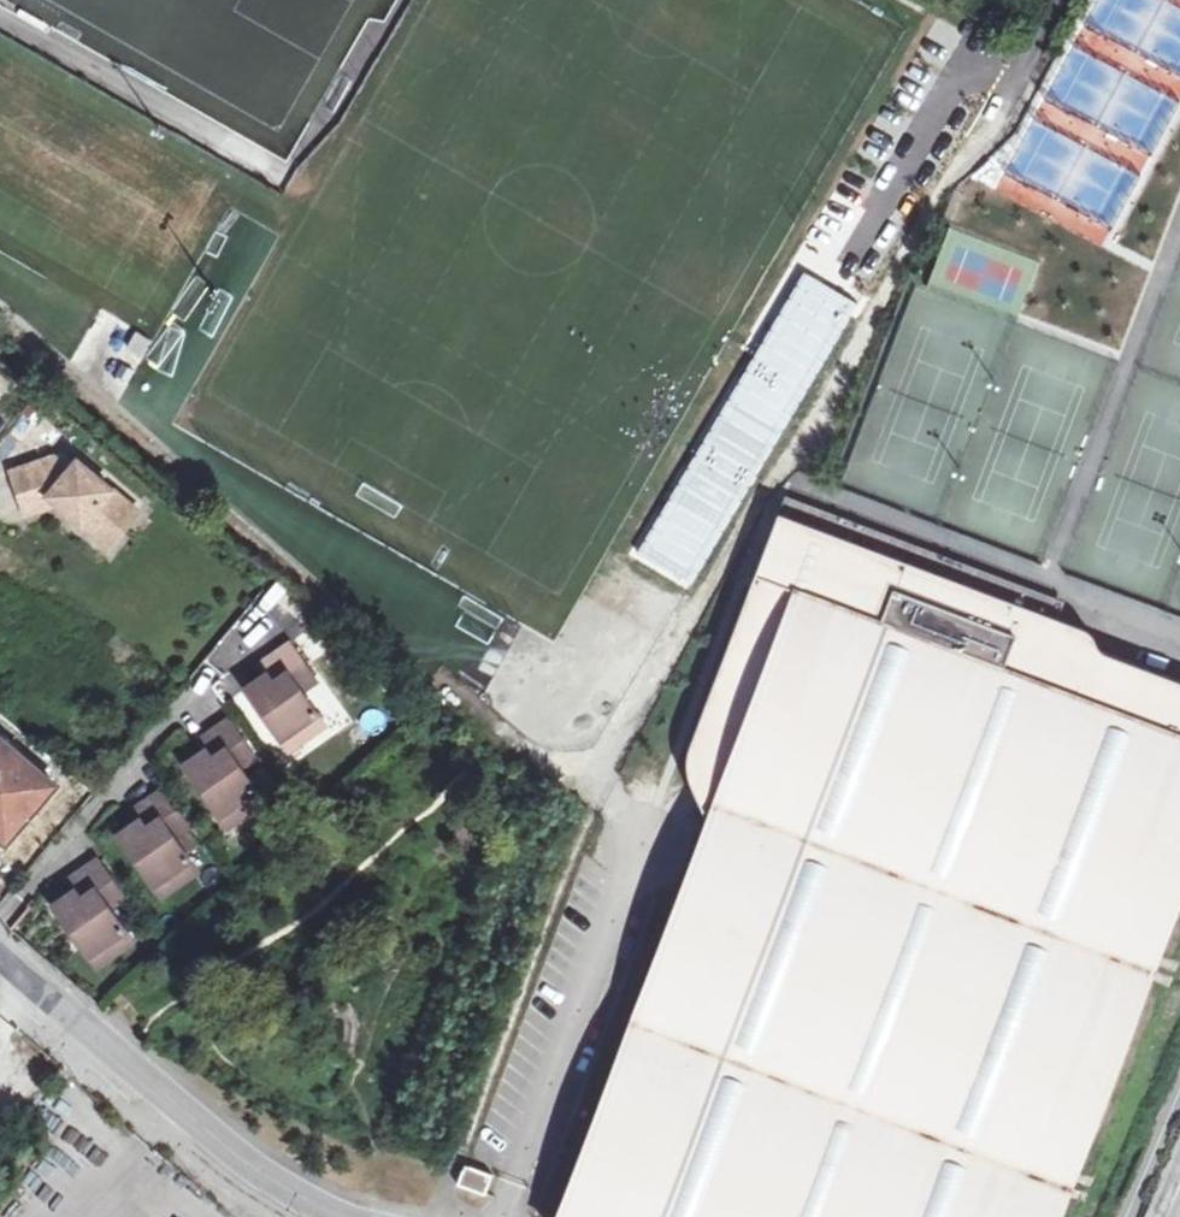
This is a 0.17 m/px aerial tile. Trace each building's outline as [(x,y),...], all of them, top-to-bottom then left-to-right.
[(806,258),(738,375),(754,385),(746,397),(731,388),(688,461),(675,482),(608,596),(653,622),(688,562),(656,542),(669,519),(708,542),(781,417),(753,400),(760,388),(793,408),(862,290),(806,258)] [(664,476),(675,482),(688,461),(677,454),(664,476)] [(57,456),(51,458),(67,472),(71,467),(57,456)] [(12,471),(23,504),(48,495),(58,504),(109,546),(138,511),(112,489),(77,460),(71,467),(67,472),(51,458),(12,471)] [(48,495),(23,504),(27,516),(58,504),(48,495)] [(560,1216),(1054,1216),(1179,885),(1179,680),(1020,623),(1027,605),(778,512),(689,749),(687,768),(695,789),(703,807),(705,819),(705,830),(700,849),(560,1216)] [(249,688),(282,736),(296,726),(303,736),(324,721),(301,688),(320,675),(295,640),(261,664),(269,674),(249,688)] [(187,765),(221,814),(237,803),(244,814),(268,798),(244,764),(259,754),(234,719),(204,739),(211,749),(187,765)] [(296,726),(282,736),(290,745),(303,736),(296,726)] [(2,731),(0,733),(0,846),(1,847),(13,832),(59,781),(2,731)] [(118,835),(153,884),(170,872),(178,884),(201,868),(177,834),(193,824),(168,788),(135,811),(141,819),(118,835)] [(237,803),(221,814),(228,825),(244,814),(237,803)] [(53,905),(87,954),(105,942),(115,955),(137,939),(113,905),(128,895),(103,859),(73,879),(79,887),(53,905)] [(170,872),(153,884),(161,896),(178,884),(170,872)] [(105,942),(87,954),(97,968),(115,955),(105,942)] [(492,1175),(465,1164),(457,1182),(485,1193),(492,1175)]
